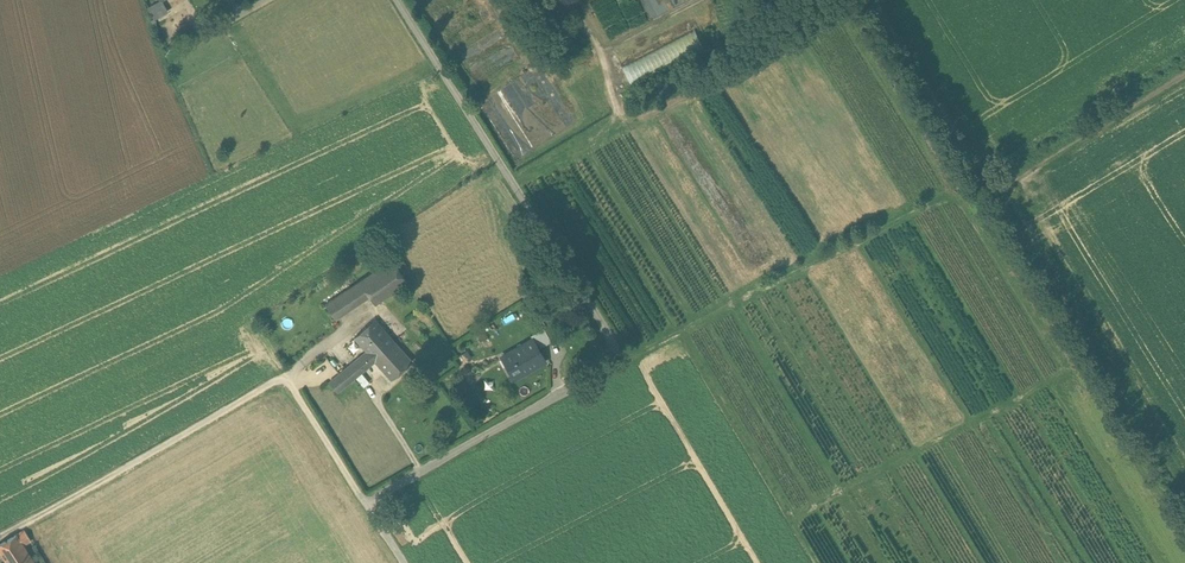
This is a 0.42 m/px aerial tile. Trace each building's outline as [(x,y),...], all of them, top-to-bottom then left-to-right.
[(161,1),(149,8),(155,19),(166,12),(161,1)] [(623,63),(630,81),(705,49),(697,31),(623,63)] [(391,259),(325,304),(335,319),(369,295),(375,304),(382,299),(407,282),(391,259)] [(366,351),(328,382),(337,392),(371,364),(370,363),(373,360),(372,359),(393,340),(382,328),(374,319),(353,337),(366,351)] [(550,324),(543,328),(551,341),(557,337),(550,324)] [(475,332),(484,347),(493,341),(484,327),(475,332)] [(551,341),(543,328),(536,332),(544,345),(551,341)] [(544,345),(536,332),(530,335),(532,339),(538,349),(544,345)] [(532,339),(501,357),(514,379),(524,374),(523,373),(545,361),(538,349),(532,339)] [(393,340),(372,359),(373,360),(391,380),(412,361),(394,341),(393,340)] [(16,534),(0,544),(0,553),(7,562),(35,562),(23,545),(31,540),(24,530),(16,534)]
